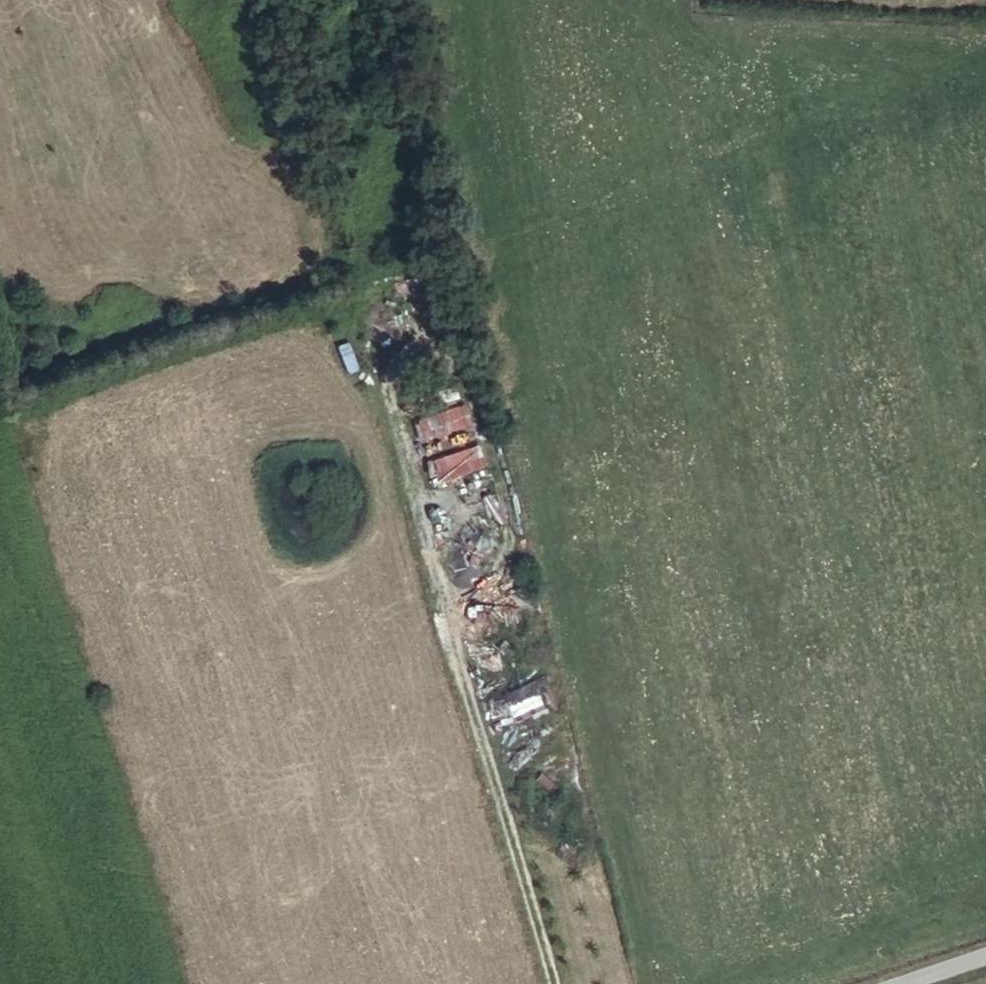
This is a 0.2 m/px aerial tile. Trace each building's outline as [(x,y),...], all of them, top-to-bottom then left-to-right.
[(466,404),(417,421),(424,441),(473,424),(466,404)] [(477,446),(432,460),(439,484),(484,469),(477,446)] [(517,720),(546,708),(535,683),(507,696),(517,720)]
